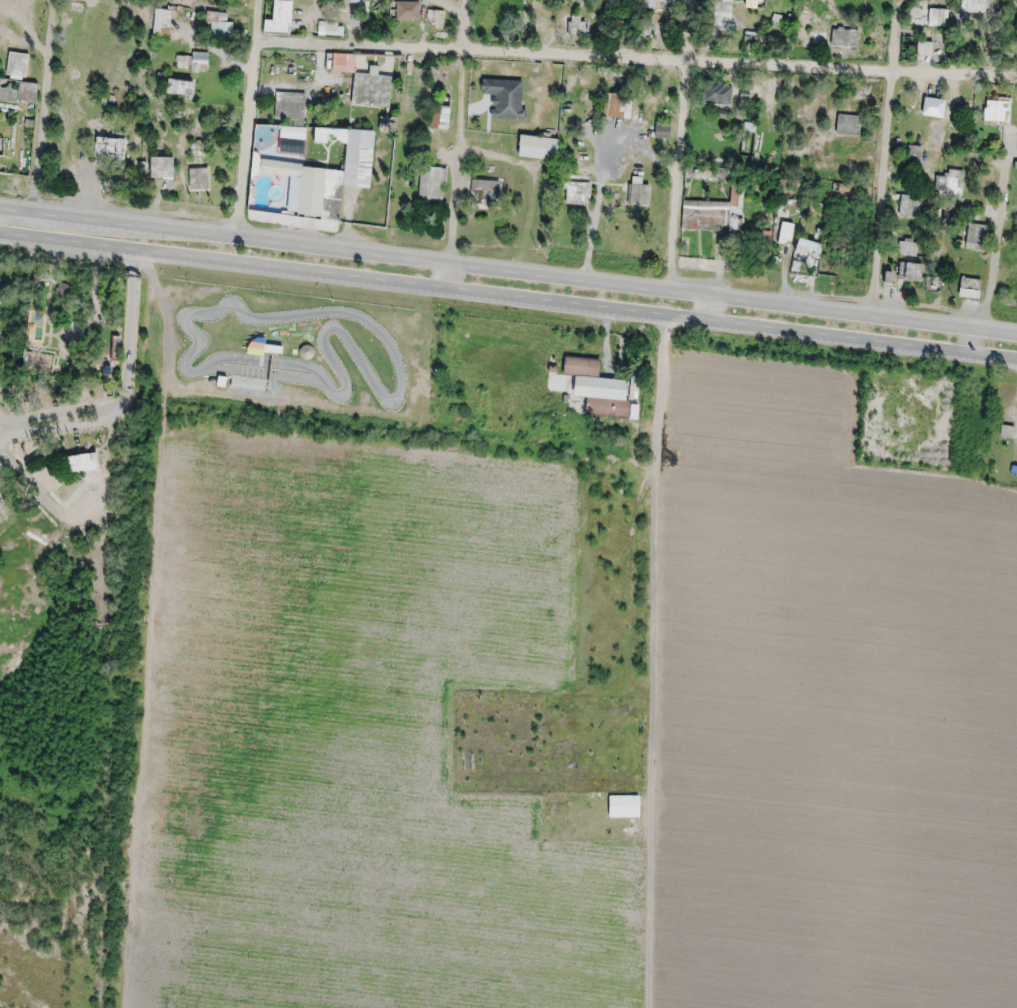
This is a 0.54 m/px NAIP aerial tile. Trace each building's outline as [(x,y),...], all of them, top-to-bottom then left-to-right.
[(499,113),(521,113),(521,80),(484,79),(483,93),(499,93),(499,113)] [(607,93),(607,116),(624,116),(624,93),(607,93)] [(837,136),(861,136),(861,116),(837,116),(837,136)] [(959,193),(960,170),(949,170),(948,193),(959,193)] [(899,256),(916,256),(916,242),(899,242),(899,256)] [(905,279),(922,279),(922,262),(905,262),(905,279)] [(966,285),(966,279),(960,279),(960,297),(978,297),(978,285),(966,285)]
